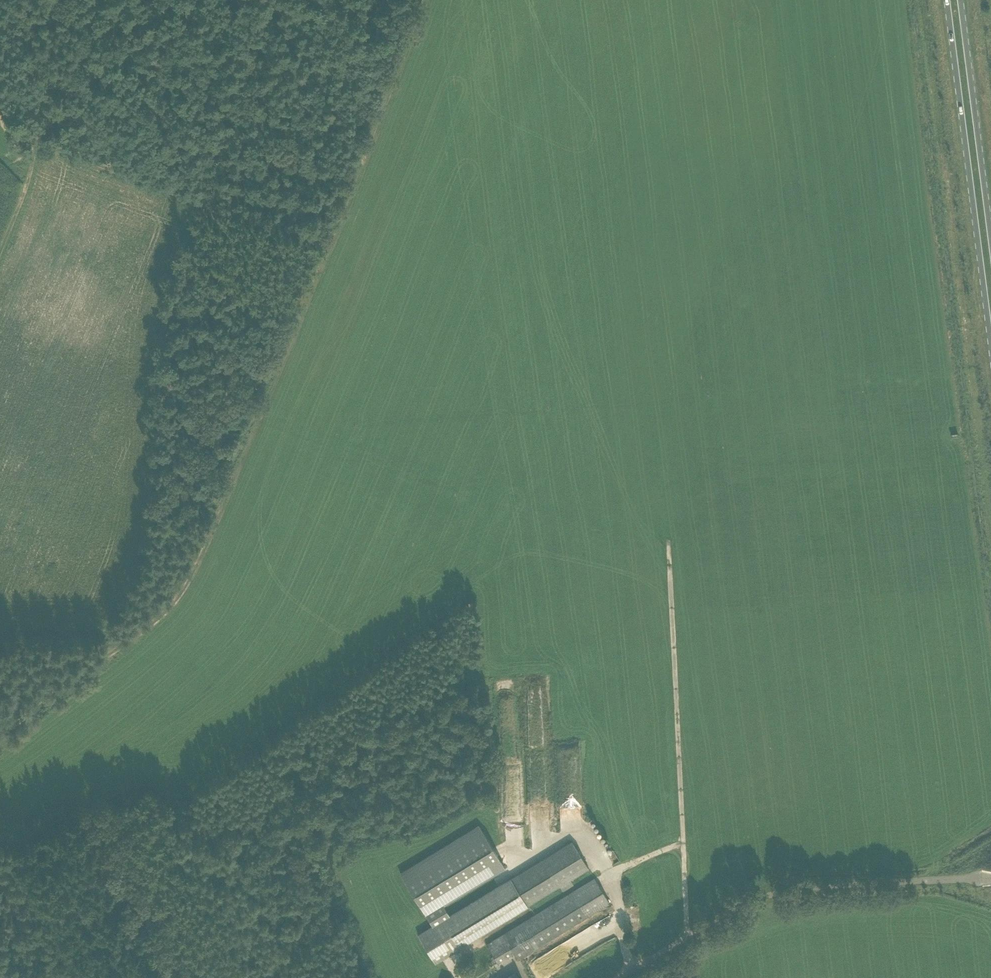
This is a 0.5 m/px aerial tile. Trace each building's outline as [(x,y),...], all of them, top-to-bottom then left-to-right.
[(400,874),(425,915),(442,904),(504,867),(479,826),(400,874)] [(442,904),(425,915),(433,927),(418,935),(434,962),(559,886),(562,891),(573,884),(570,879),(589,868),(572,841),(450,916),(442,904)] [(526,953),(609,903),(595,878),(486,944),(498,964),(514,954),(517,960),(527,955),(526,953)] [(587,929),(592,936),(605,928),(601,921),(587,929)] [(563,943),(534,960),(541,972),(568,956),(565,951),(567,951),(563,943)]
